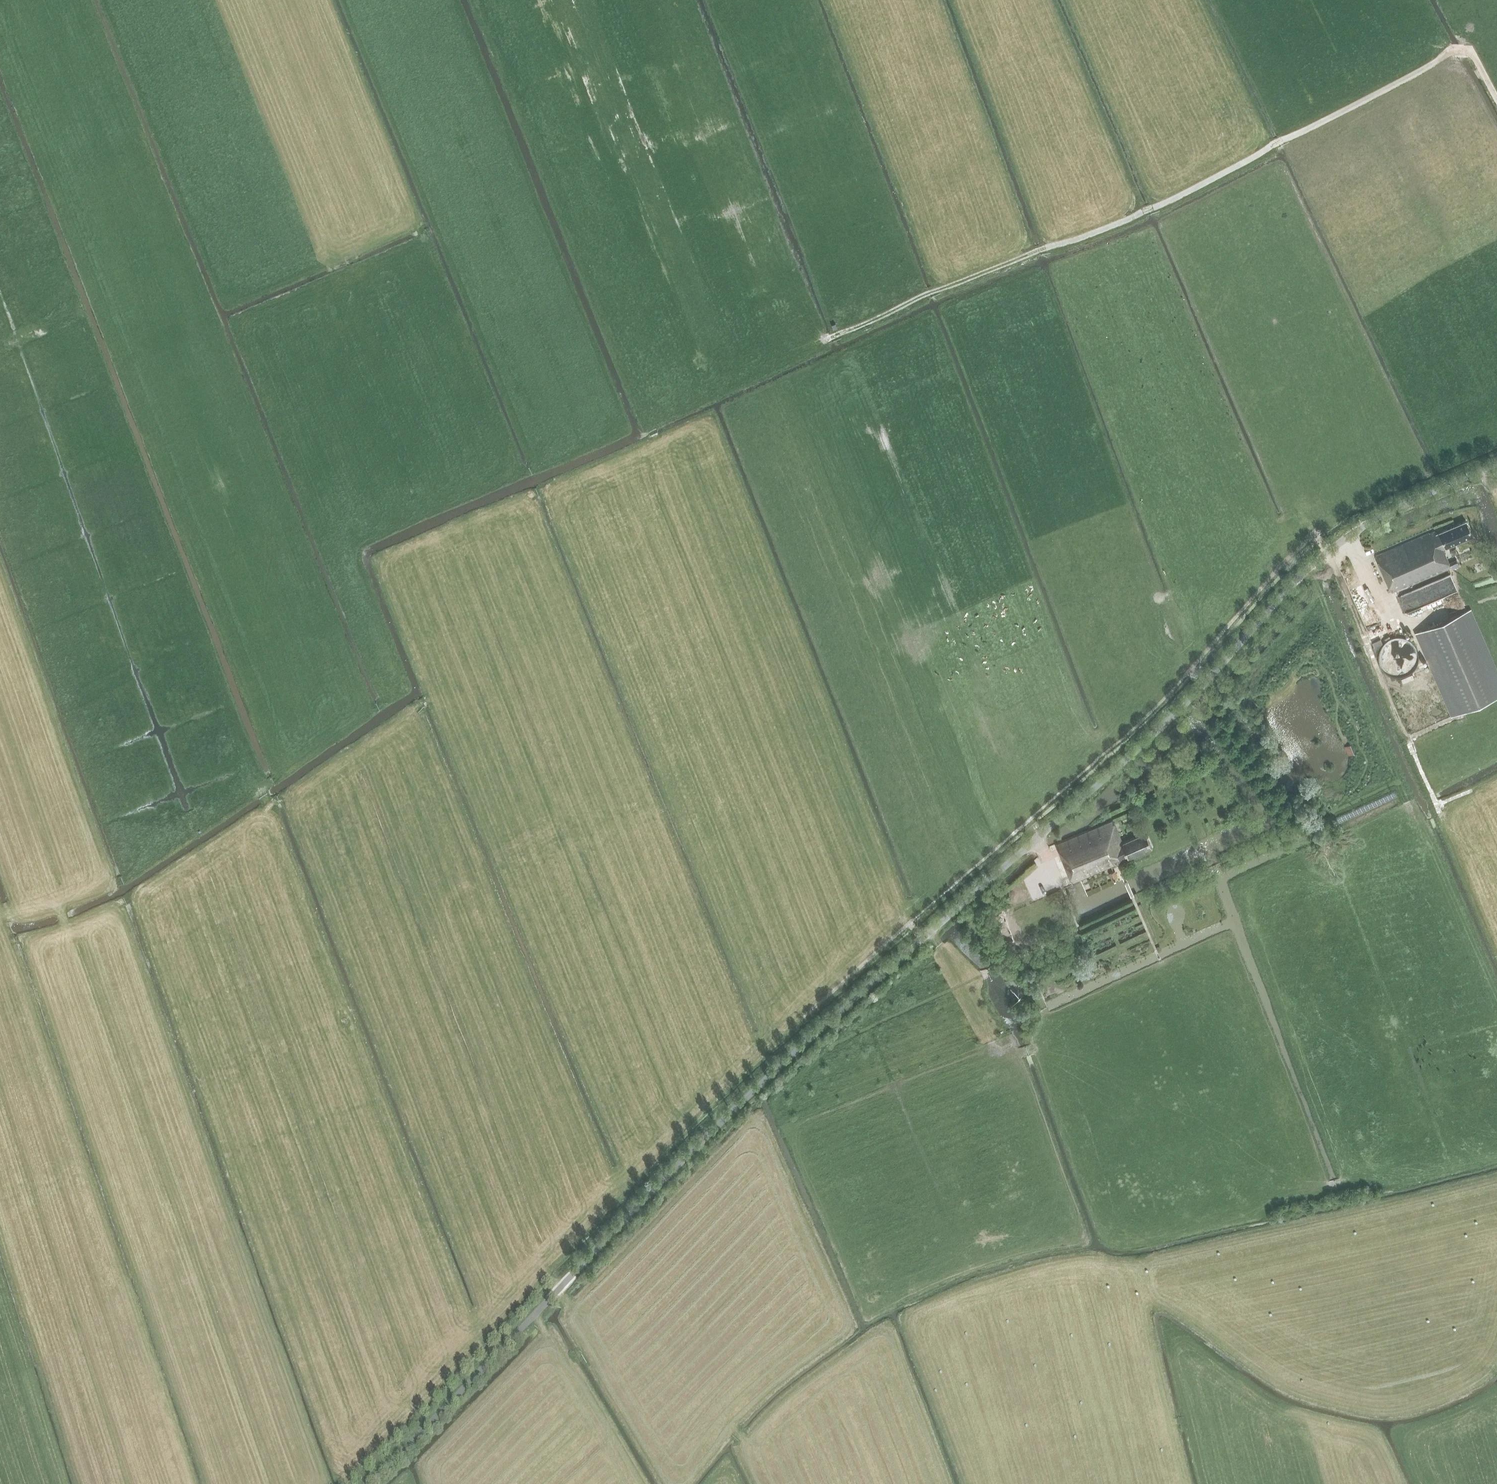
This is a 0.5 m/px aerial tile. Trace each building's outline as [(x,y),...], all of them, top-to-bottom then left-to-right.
[(1429,533),(1376,556),(1392,592),(1451,567),(1450,566),(1449,564),(1443,549),(1473,536),(1466,521),(1436,534),(1435,531),(1430,534),(1429,533)] [(1415,633),(1451,716),(1496,696),(1496,670),(1471,609),(1415,633)] [(1393,671),(1399,672),(1405,672),(1411,669),(1416,664),(1418,658),(1418,652),(1416,646),(1412,641),(1407,638),(1402,637),(1396,638),(1391,640),(1387,643),(1384,649),(1383,655),(1384,661),(1388,667),(1393,671)] [(1380,639),(1372,643),(1374,648),(1382,644),(1380,639)] [(1073,886),(1081,882),(1080,880),(1111,866),(1112,869),(1117,866),(1115,864),(1152,848),(1146,833),(1122,843),(1114,820),(1084,832),(1056,843),(1073,886)] [(1115,871),(1109,873),(1112,881),(1118,878),(1115,871)] [(1043,896),(1011,908),(1019,926),(1041,917),(1039,913),(1048,909),(1043,896)]
